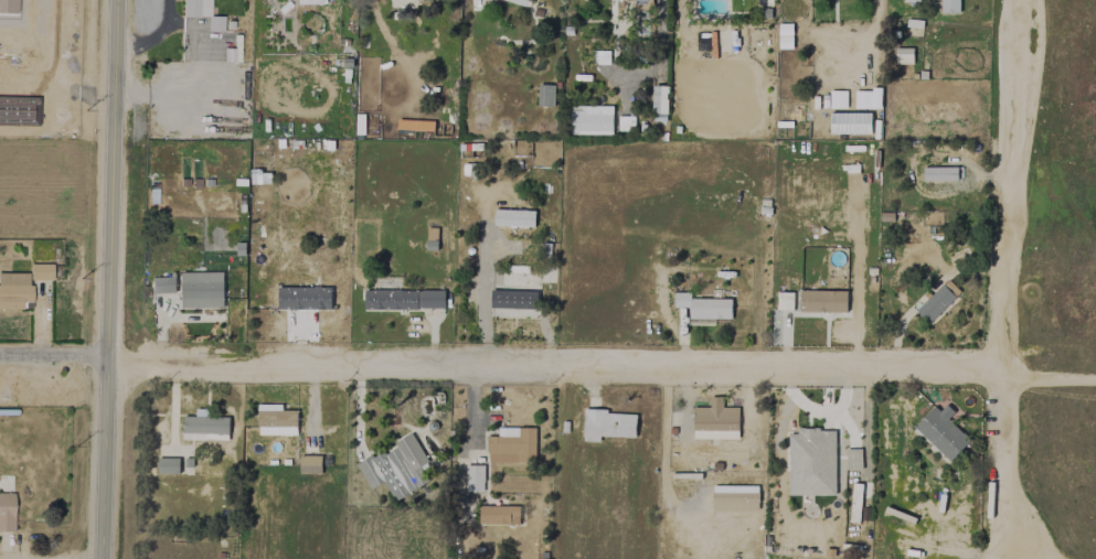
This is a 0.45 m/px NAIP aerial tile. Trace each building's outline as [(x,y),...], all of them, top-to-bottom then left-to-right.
[(182,16),(208,17),(208,30),(223,30),(223,16),(210,16),(210,0),(183,0),(182,16)] [(633,8),(651,8),(651,0),(634,0),(633,8)] [(940,13),(958,13),(959,0),(940,0),(940,13)] [(912,48),(894,49),(894,64),(912,64),(912,48)] [(592,64),(609,64),(609,51),(593,51),(592,64)] [(554,85),(538,85),(537,106),(553,106),(554,85)] [(667,122),(667,86),(652,86),(652,121),(667,122)] [(610,135),(610,107),(569,106),(569,134),(610,135)] [(870,113),(829,113),(829,134),(870,134),(870,113)] [(617,130),(633,131),(634,117),(618,117),(617,130)] [(957,181),(957,167),(922,168),(922,181),(957,181)] [(52,280),(52,263),(30,264),(30,280),(52,280)] [(180,272),(181,309),(223,308),(222,271),(180,272)] [(30,309),(31,273),(0,272),(0,308),(30,309)] [(151,294),(175,293),(174,275),(151,276),(151,294)] [(915,312),(929,324),(959,291),(946,279),(915,312)] [(277,309),(330,310),(331,288),(277,287),(277,309)] [(536,292),(490,290),(490,309),(536,310),(536,292)] [(846,312),(846,291),(799,290),(799,312),(846,312)] [(674,308),(689,308),(689,319),(731,319),(731,299),(690,298),(690,293),(674,293),(674,308)] [(693,407),(692,439),(738,440),(738,408),(722,407),(722,397),(709,397),(708,407),(693,407)] [(257,435),(296,435),(296,410),(281,410),(281,405),(257,404),(257,435)] [(947,419),(954,413),(946,404),(939,411),(934,407),(914,426),(948,462),(969,442),(947,419)] [(228,417),(209,417),(210,409),(195,409),(195,417),(182,416),(181,440),(228,441),(228,417)] [(583,441),(599,442),(599,436),(634,437),(635,414),(606,414),(606,409),(584,409),(583,441)] [(535,427),(497,428),(497,436),(487,436),(487,463),(535,462),(535,427)] [(835,429),(797,429),(797,434),(788,433),(788,495),(834,495),(835,429)] [(428,482),(419,466),(427,462),(412,434),(355,464),(369,489),(384,482),(394,500),(428,482)] [(861,469),(861,449),(845,449),(846,469),(861,469)] [(321,474),(320,455),(299,456),(299,474),(321,474)] [(157,474),(178,474),(178,458),(157,458),(157,474)] [(484,465),(466,465),(465,491),(483,492),(484,465)] [(757,486),(712,486),(712,511),(758,510),(757,486)] [(0,492),(0,531),(13,531),(14,492),(0,492)] [(478,524),(518,526),(519,507),(479,505),(478,524)]
